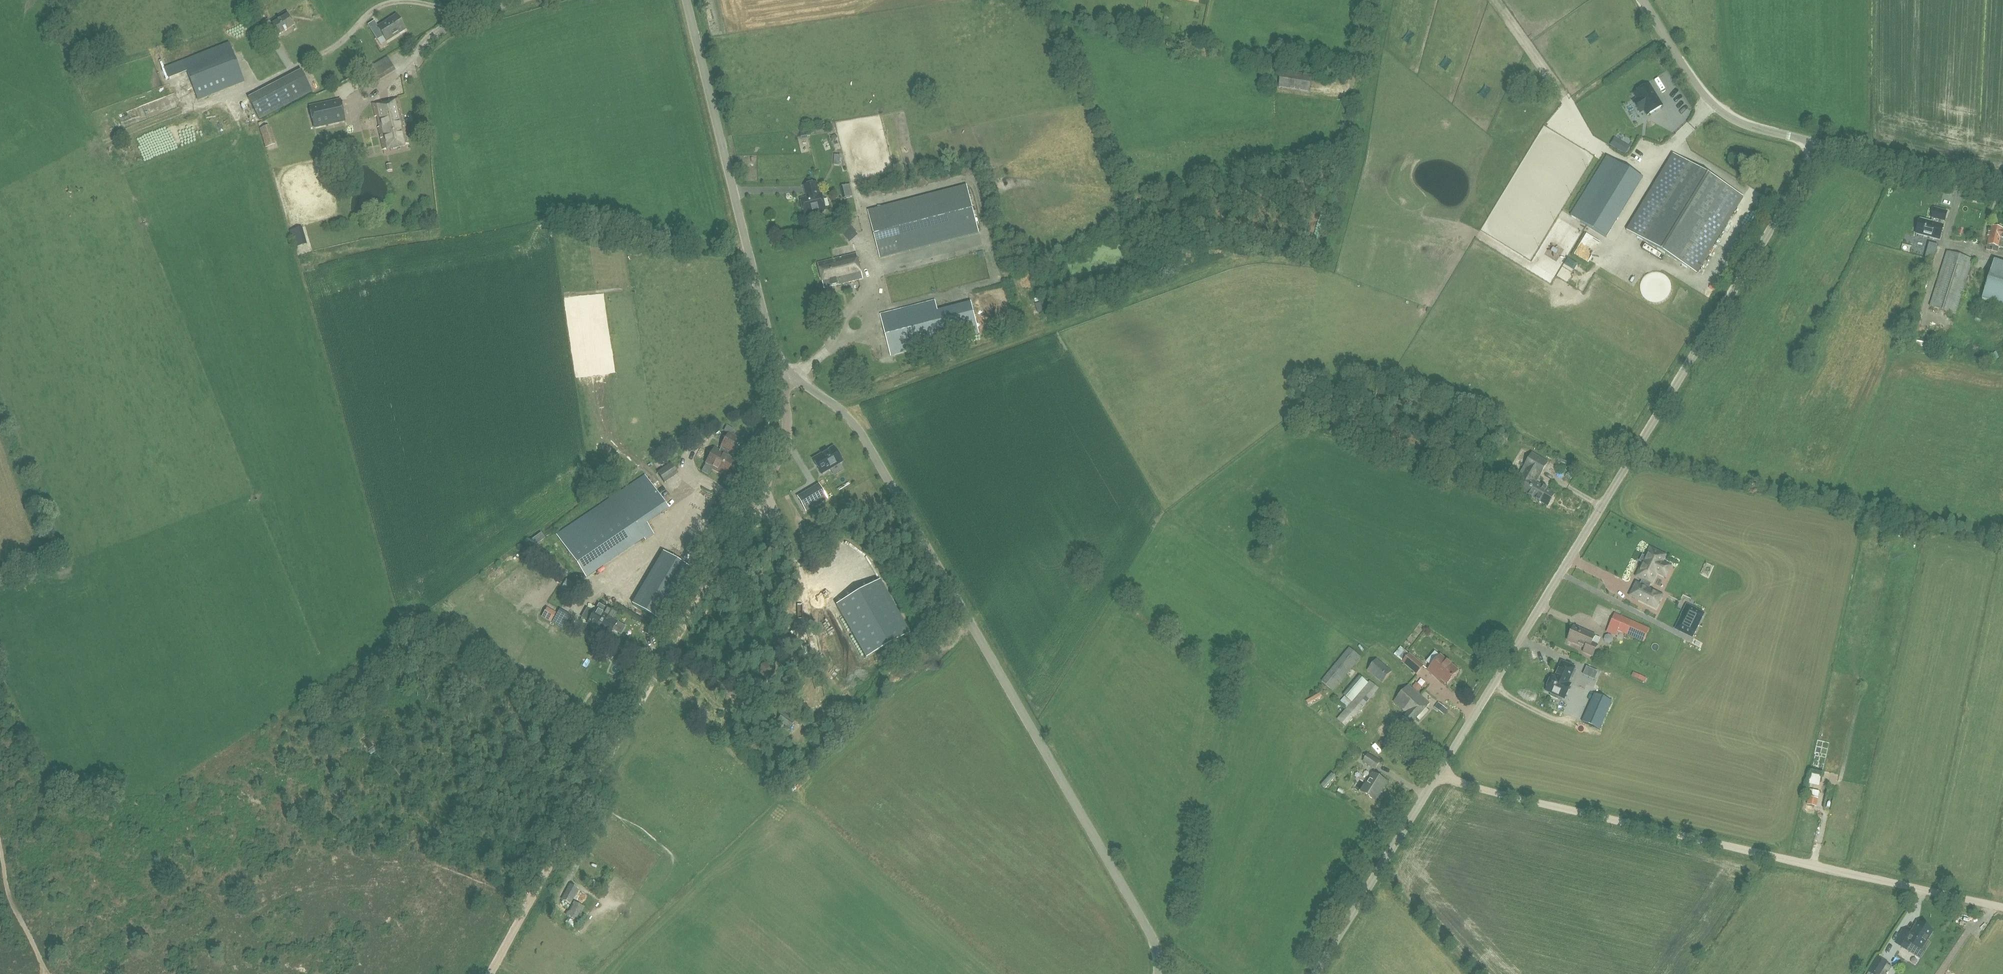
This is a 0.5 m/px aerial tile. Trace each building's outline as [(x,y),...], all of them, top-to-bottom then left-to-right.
[(278,35),(291,27),(293,31),(296,29),(294,26),(294,25),(287,14),(271,24),(278,35)] [(404,30),(395,15),(377,27),(373,21),(367,25),(377,40),(383,36),(386,42),(404,30)] [(243,82),(228,43),(165,68),(169,78),(187,71),(198,99),(243,82)] [(258,120),(312,92),(300,70),(247,99),(258,120)] [(1310,92),(1312,76),(1281,71),(1279,87),(1310,92)] [(1648,114),(1662,106),(1649,84),(1634,93),(1638,99),(1635,101),(1634,103),(1639,111),(1641,111),(1644,109),(1648,114)] [(408,143),(398,98),(389,100),(390,106),(383,108),(381,101),(372,103),(382,149),(408,143)] [(314,127),(344,121),(339,101),(309,107),(314,127)] [(268,143),(274,142),(269,125),(263,127),(268,143)] [(117,137),(106,141),(107,146),(119,142),(117,137)] [(1312,156),(1326,154),(1325,152),(1326,152),(1324,142),(1313,144),(1313,145),(1310,145),(1312,156)] [(1626,154),(1630,147),(1622,142),(1618,150),(1626,154)] [(144,143),(136,146),(139,159),(148,157),(144,143)] [(1697,272),(1743,197),(1673,154),(1627,229),(1697,272)] [(1606,237),(1643,177),(1607,155),(1570,215),(1606,237)] [(852,181),(843,183),(846,195),(854,194),(852,181)] [(818,196),(815,184),(804,187),(807,199),(800,200),(804,216),(816,213),(816,214),(823,212),(823,211),(825,210),(821,195),(818,196)] [(880,258),(977,232),(965,186),(867,212),(880,258)] [(1939,239),(1943,225),(1920,219),(1916,233),(1939,239)] [(293,229),(298,246),(308,243),(303,226),(293,229)] [(1992,226),(1986,250),(1997,252),(1999,247),(2002,248),(2002,229),(1992,226)] [(1934,260),(1938,245),(1929,242),(1925,257),(1926,258),(1934,260)] [(1955,314),(1972,260),(1947,252),(1930,306),(1955,314)] [(824,287),(862,278),(856,253),(818,262),(824,287)] [(1995,261),(1983,299),(2002,305),(2002,263),(1995,261)] [(954,277),(972,277),(972,269),(954,269),(954,277)] [(883,313),(892,310),(890,304),(882,306),(883,313)] [(895,356),(906,352),(897,329),(886,333),(895,356)] [(1917,339),(1915,347),(1927,350),(1929,342),(1917,339)] [(724,431),(729,433),(730,434),(733,429),(727,426),(724,431)] [(725,476),(734,459),(733,461),(731,460),(734,455),(742,441),(729,433),(721,447),(721,448),(719,451),(714,448),(706,463),(713,467),(712,469),(725,476)] [(813,459),(822,473),(842,461),(834,446),(813,459)] [(1532,452),(1512,486),(1548,507),(1555,493),(1537,482),(1548,462),(1532,452)] [(662,475),(668,485),(681,477),(676,467),(662,475)] [(644,538),(643,538),(646,541),(654,535),(646,524),(668,509),(645,474),(615,494),(644,538)] [(827,498),(818,482),(796,495),(805,511),(827,498)] [(586,577),(643,538),(644,538),(615,494),(557,533),(586,577)] [(1640,584),(1635,582),(1629,594),(1639,599),(1656,607),(1663,595),(1648,588),(1651,582),(1652,583),(1658,571),(1661,573),(1667,576),(1672,566),(1666,563),(1663,561),(1666,555),(1651,547),(1647,555),(1646,554),(1642,562),(1643,563),(1637,575),(1643,578),(1640,584)] [(662,582),(668,573),(658,567),(652,576),(662,582)] [(1661,575),(1657,586),(1664,589),(1668,578),(1661,575)] [(829,582),(822,586),(825,591),(832,587),(829,582)] [(1675,629),(1692,637),(1704,613),(1687,605),(1675,629)] [(612,619),(616,613),(607,608),(604,614),(596,609),(587,624),(606,635),(610,629),(612,630),(617,622),(612,619)] [(555,623),(558,613),(548,610),(545,620),(555,623)] [(1649,629),(1614,613),(1609,626),(1618,630),(1644,642),(1649,629)] [(1592,656),(1597,645),(1592,642),(1595,635),(1574,626),(1568,640),(1585,648),(1583,652),(1592,656)] [(1333,691),(1360,657),(1349,648),(1322,681),(1333,691)] [(1435,651),(1426,662),(1431,666),(1428,670),(1436,676),(1437,675),(1447,683),(1458,670),(1440,655),(1435,651)] [(1416,674),(1424,665),(1410,653),(1402,662),(1416,674)] [(1382,683),(1392,672),(1377,659),(1367,670),(1382,683)] [(1575,667),(1562,662),(1555,677),(1552,676),(1551,680),(1546,691),(1551,693),(1550,696),(1558,700),(1559,697),(1564,699),(1571,684),(1568,683),(1570,678),(1573,679),(1577,670),(1574,669),(1575,667)] [(1589,663),(1585,670),(1594,675),(1599,668),(1589,663)] [(1346,727),(1379,688),(1369,681),(1337,719),(1346,727)] [(1411,725),(1430,704),(1409,685),(1394,701),(1407,713),(1403,717),(1411,725)] [(1321,696),(1320,694),(1306,701),(1308,704),(1321,696)] [(1594,694),(1582,721),(1600,729),(1612,702),(1594,694)] [(1375,769),(1380,761),(1367,754),(1362,761),(1375,769)] [(1324,783),(1329,788),(1340,777),(1335,772),(1324,783)] [(1375,800),(1387,781),(1373,773),(1361,792),(1375,800)] [(1819,787),(1821,776),(1811,774),(1809,785),(1819,787)] [(1817,798),(1818,794),(1813,793),(1812,797),(1808,797),(1807,804),(1817,807),(1818,799),(1817,798)] [(570,904),(578,889),(570,885),(562,899),(570,904)] [(577,922),(584,908),(574,902),(566,916),(577,922)] [(1960,915),(1957,922),(1966,926),(1969,919),(1960,915)] [(1926,940),(1932,931),(1918,923),(1910,935),(1903,931),(1896,942),(1907,950),(1912,942),(1915,944),(1913,947),(1913,948),(1917,950),(1918,951),(1920,947),(1922,949),(1927,941),(1926,940)] [(1887,962),(1878,956),(1869,972),(1870,972),(1869,973),(1880,973),(1887,962)]
